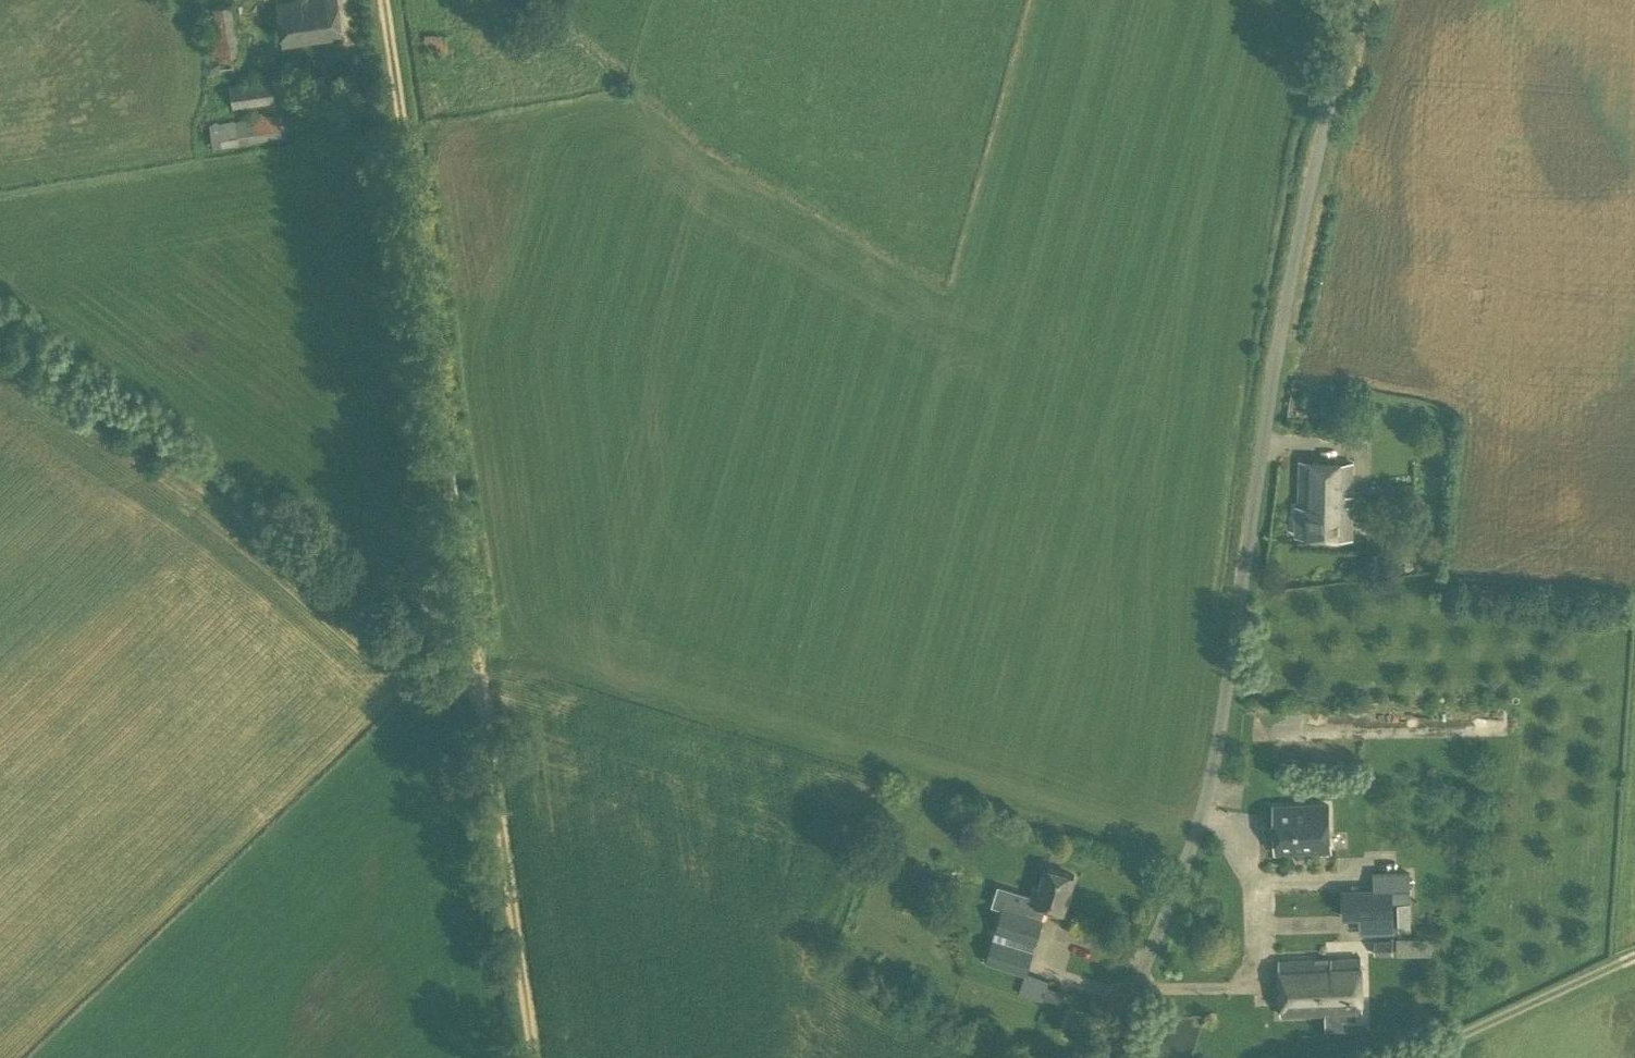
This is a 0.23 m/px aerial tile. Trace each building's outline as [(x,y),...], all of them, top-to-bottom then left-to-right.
[(343,38),(337,0),(296,0),(275,3),(282,47),(343,38)] [(208,57),(239,54),(232,4),(202,7),(208,57)] [(232,108),(275,102),(272,78),(229,85),(232,108)] [(213,148),(282,136),(278,108),(239,115),(240,119),(209,125),(213,148)] [(1353,537),(1355,462),(1302,460),(1300,506),(1297,506),(1296,536),(1353,537)] [(1275,850),(1332,848),(1330,805),(1274,807),(1275,850)] [(1066,912),(1078,876),(1048,867),(1042,887),(1035,885),(1032,896),(1000,886),(994,905),(1004,908),(987,961),(1027,973),(1044,917),(1043,917),(1047,906),(1066,912)] [(1393,933),(1392,871),(1374,871),(1374,888),(1343,888),(1343,919),(1360,919),(1360,933),(1393,933)] [(1375,940),(1375,955),(1393,955),(1393,940),(1375,940)] [(1363,1013),(1361,958),(1332,959),(1281,960),(1283,1015),(1332,1014),(1332,1020),(1360,1019),(1360,1013),(1363,1013)] [(1046,986),(1042,998),(1058,1004),(1063,992),(1046,986)]
